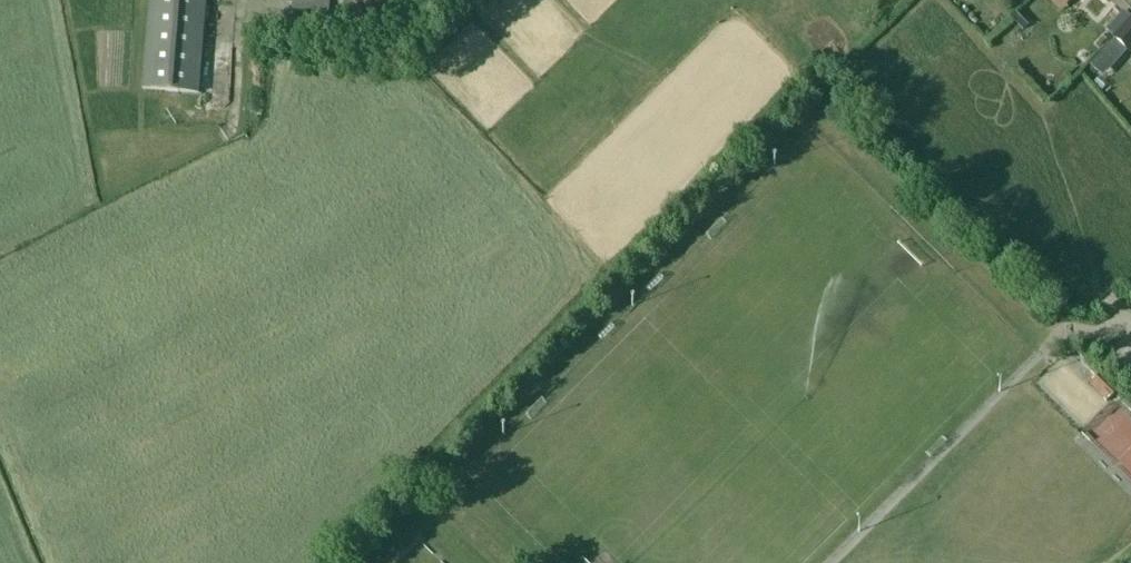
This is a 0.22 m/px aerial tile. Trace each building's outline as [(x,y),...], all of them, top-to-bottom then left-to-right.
[(142,89),(198,93),(206,0),(150,0),(142,89)] [(293,11),(328,14),(330,0),(294,0),(293,11)] [(334,4),(379,8),(380,0),(334,0),(334,4)] [(1061,12),(1072,0),(1048,0),(1061,12)] [(1130,17),(1113,37),(1129,52),(1130,50),(1130,17)] [(1108,40),(1096,59),(1115,71),(1127,51),(1108,40)]
